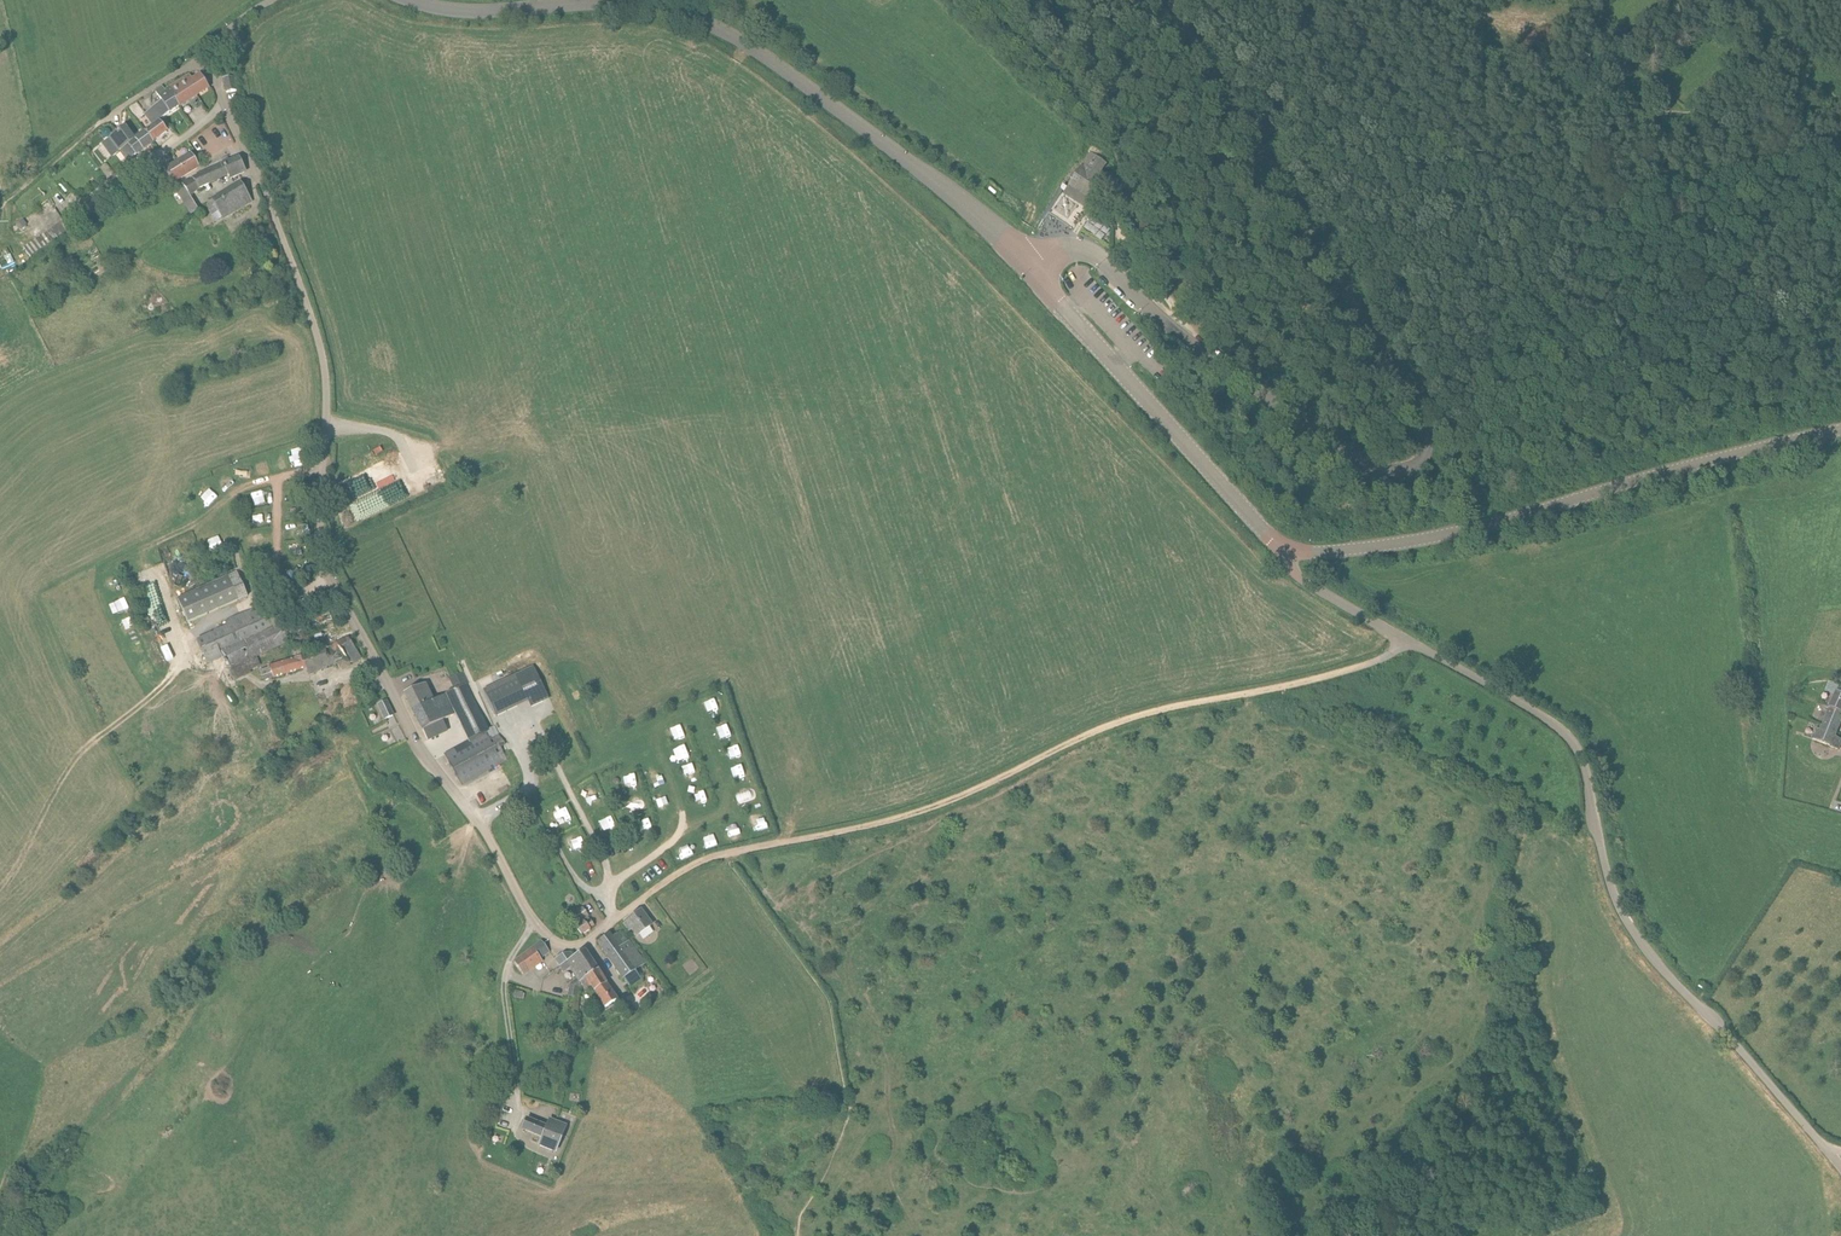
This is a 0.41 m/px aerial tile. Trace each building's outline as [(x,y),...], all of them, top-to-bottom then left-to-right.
[(222,73),(223,78),(234,75),(233,71),(233,68),(221,71),(222,73)] [(208,87),(201,75),(199,74),(189,80),(186,75),(180,79),(188,90),(193,86),(198,94),(208,87)] [(238,90),(234,75),(223,78),(226,93),(238,90)] [(188,90),(180,79),(168,87),(181,105),(198,94),(193,86),(188,90)] [(162,101),(169,112),(169,113),(181,105),(168,87),(164,90),(162,86),(155,91),(162,101)] [(136,101),(130,107),(138,116),(144,110),(136,101)] [(169,112),(162,101),(153,108),(145,114),(153,124),(169,112)] [(171,127),(164,118),(159,121),(159,120),(144,131),(152,142),(167,131),(166,130),(171,127)] [(112,157),(120,149),(134,138),(126,127),(103,144),(112,157)] [(144,131),(134,138),(143,149),(152,142),(144,131)] [(143,149),(134,138),(120,149),(128,160),(143,149)] [(1083,165),(1075,177),(1068,188),(1069,188),(1070,187),(1092,202),(1091,203),(1092,203),(1094,199),(1106,181),(1108,183),(1112,177),(1103,171),(1108,164),(1091,153),(1083,165)] [(179,163),(185,174),(199,166),(192,155),(179,163)] [(230,179),(234,177),(245,172),(239,158),(223,164),(230,179)] [(185,174),(179,163),(165,171),(172,182),(185,174)] [(230,179),(223,164),(208,172),(214,183),(228,176),(230,179)] [(193,180),(190,182),(196,192),(199,191),(199,190),(214,183),(208,172),(193,179),(193,180)] [(187,181),(176,189),(184,201),(190,197),(196,192),(190,182),(188,183),(187,181)] [(241,183),(230,189),(212,200),(205,204),(208,210),(215,206),(218,212),(212,216),(215,221),(222,217),(251,200),(241,183)] [(24,249),(31,258),(84,219),(78,210),(24,249)] [(1148,231),(1150,220),(1142,219),(1142,220),(1141,229),(1140,229),(1148,231)] [(22,220),(16,224),(19,230),(26,225),(22,220)] [(291,457),(280,459),(281,470),(292,468),(291,457)] [(257,494),(258,506),(269,504),(268,493),(257,494)] [(221,536),(210,541),(214,552),(225,547),(221,536)] [(248,596),(237,571),(177,598),(188,623),(248,596)] [(126,597),(116,601),(120,609),(130,605),(126,597)] [(227,626),(197,640),(207,663),(222,657),(234,681),(251,672),(248,667),(259,662),(257,656),(289,641),(295,660),(292,661),(292,659),(291,660),(291,661),(269,668),(269,667),(268,667),(268,668),(260,670),(264,681),(306,668),(309,675),(334,663),(336,663),(328,647),(309,656),(299,631),(293,619),(278,625),(275,620),(293,612),(290,604),(284,606),(282,601),(270,606),(268,602),(253,610),(253,609),(249,611),(225,622),(227,626)] [(349,638),(337,644),(350,664),(361,658),(349,638)] [(534,665),(483,689),(496,716),(529,701),(532,707),(544,701),(532,674),(537,671),(534,665)] [(426,683),(415,688),(405,694),(416,717),(448,701),(470,690),(467,684),(468,683),(463,672),(450,678),(455,689),(434,700),(426,683)] [(1830,708),(1840,713),(1840,685),(1840,684),(1830,708)] [(448,701),(455,715),(457,713),(466,733),(453,741),(457,749),(455,749),(445,755),(462,785),(472,780),(507,760),(508,760),(501,747),(506,745),(500,734),(492,738),(488,730),(489,730),(488,729),(470,690),(448,701)] [(393,715),(387,701),(378,705),(385,720),(393,715)] [(442,720),(455,715),(448,701),(416,717),(427,740),(447,730),(442,720)] [(1823,726),(1835,731),(1840,717),(1840,713),(1830,708),(1823,726)] [(672,736),(685,735),(684,723),(671,724),(672,736)] [(1835,731),(1823,726),(1821,732),(1817,730),(1813,739),(1838,749),(1840,744),(1840,740),(1833,736),(1835,731)] [(680,756),(692,756),(691,743),(679,743),(680,756)] [(685,771),(690,783),(702,778),(697,766),(685,771)] [(748,768),(734,771),(736,780),(750,777),(748,768)] [(749,803),(758,800),(756,793),(747,795),(749,803)] [(643,797),(632,800),(635,812),(646,809),(643,797)] [(557,812),(561,824),(572,820),(568,808),(557,812)] [(756,816),(757,825),(769,824),(768,815),(756,816)] [(721,833),(709,836),(712,848),(723,846),(721,833)] [(688,860),(696,856),(691,846),(683,850),(688,860)] [(594,925),(583,907),(574,914),(579,921),(580,920),(581,922),(576,927),(582,935),(590,929),(589,928),(594,925)] [(641,910),(626,921),(637,936),(652,925),(641,910)] [(612,937),(609,934),(597,942),(607,956),(608,957),(627,942),(627,941),(620,931),(612,937)] [(630,940),(627,942),(608,957),(621,975),(630,987),(641,979),(636,971),(646,963),(630,940)] [(548,951),(541,942),(514,964),(522,975),(541,961),(539,958),(548,951)] [(584,951),(574,958),(560,966),(562,969),(567,966),(576,979),(570,984),(567,996),(578,998),(580,987),(581,986),(581,982),(597,970),(584,951)] [(560,966),(574,958),(570,952),(563,954),(556,959),(560,966)] [(605,1008),(607,1007),(617,1000),(611,991),(597,970),(581,982),(581,986),(582,985),(585,990),(590,987),(594,993),(594,992),(605,1008)] [(524,999),(525,993),(514,991),(513,997),(524,999)] [(542,1137),(547,1127),(527,1119),(522,1129),(542,1137)] [(542,1137),(538,1146),(555,1153),(566,1126),(550,1119),(547,1127),(542,1137)]
